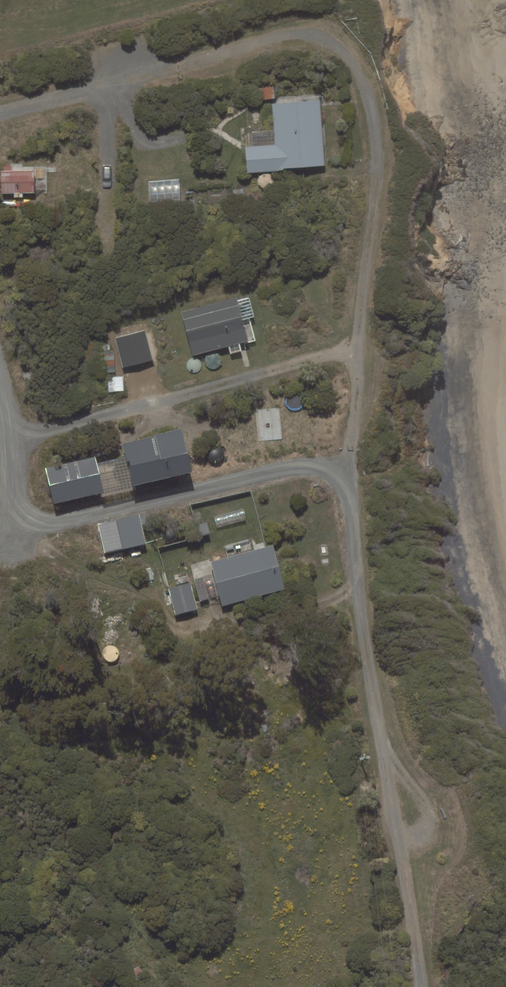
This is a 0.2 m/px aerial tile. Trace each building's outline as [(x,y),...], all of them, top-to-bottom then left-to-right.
[(257,100),(275,99),(274,87),(256,88),(257,100)] [(325,166),(320,99),(271,102),(274,143),(244,145),(246,173),(278,171),(284,169),(325,166)] [(3,171),(1,171),(1,194),(14,193),(14,198),(23,198),(23,193),(35,193),(35,171),(12,171),(12,166),(3,166),(3,171)] [(180,179),(149,181),(150,203),(181,201),(180,179)] [(237,298),(181,312),(193,356),(228,347),(230,354),(241,351),(240,344),(249,342),(243,320),(255,317),(249,297),(238,300),(237,298)] [(145,330),(115,338),(123,368),(152,360),(145,330)] [(192,472),(181,428),(155,434),(155,436),(123,443),(126,456),(133,486),(192,472)] [(126,456),(97,463),(104,493),(101,493),(102,497),(134,490),(133,486),(126,456)] [(101,493),(104,493),(97,463),(96,457),(45,468),(53,504),(101,493)] [(214,516),(217,528),(246,521),(243,508),(214,516)] [(105,554),(146,543),(139,514),(97,524),(105,554)] [(210,534),(207,522),(196,525),(200,537),(210,534)] [(285,589),(273,545),(211,561),(222,605),(285,589)] [(191,583),(168,588),(175,615),(198,609),(191,583)]
